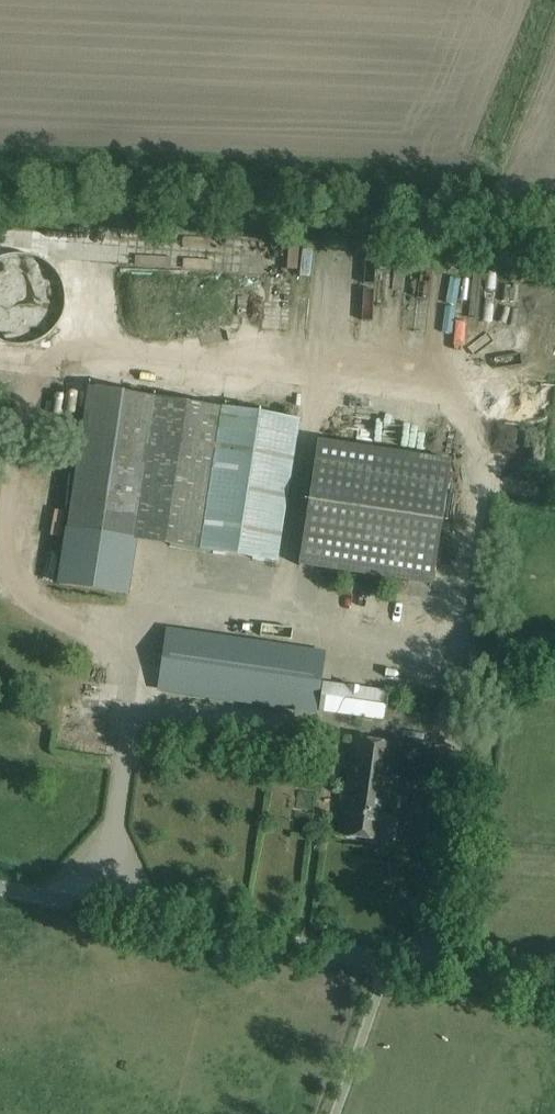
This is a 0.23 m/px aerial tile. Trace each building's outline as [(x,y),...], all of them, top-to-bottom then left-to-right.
[(84,258),(132,260),(133,241),(85,239),(84,258)] [(287,308),(286,266),(275,266),(275,308),(287,308)] [(537,331),(538,302),(525,301),(525,300),(512,299),(511,323),(524,324),(523,330),(537,331)] [(279,563),(300,421),(156,398),(88,388),(58,587),(128,597),(136,541),(279,563)] [(318,441),(299,565),(431,585),(441,516),(446,517),(448,507),(443,506),(450,461),(318,441)] [(315,713),(324,653),(167,630),(158,690),(315,713)] [(323,682),(320,713),(381,722),(385,691),(323,682)] [(396,816),(387,815),(397,745),(353,739),(342,815),(347,816),(346,836),(378,841),(378,839),(392,841),(396,816)]
